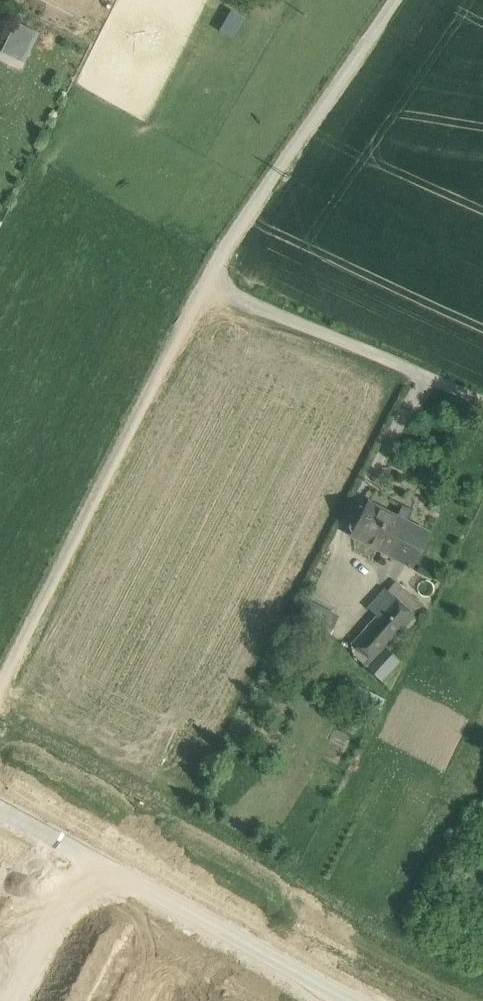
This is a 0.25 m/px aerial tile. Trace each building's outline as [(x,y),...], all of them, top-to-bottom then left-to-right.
[(0,49),(0,51),(23,60),(36,29),(12,19),(0,49)] [(407,520),(397,515),(396,516),(367,501),(350,534),(411,565),(428,533),(406,522),(407,520)] [(414,615),(385,589),(376,600),(384,607),(376,616),(373,620),(394,637),(414,615)] [(376,600),(368,608),(376,616),(384,607),(376,600)] [(336,616),(307,601),(295,624),(324,639),(336,616)] [(394,637),(373,620),(364,630),(385,648),(394,637)] [(385,648),(364,630),(352,643),(359,650),(354,655),(382,681),(398,660),(385,648)] [(412,673),(398,660),(382,681),(396,694),(412,673)]
